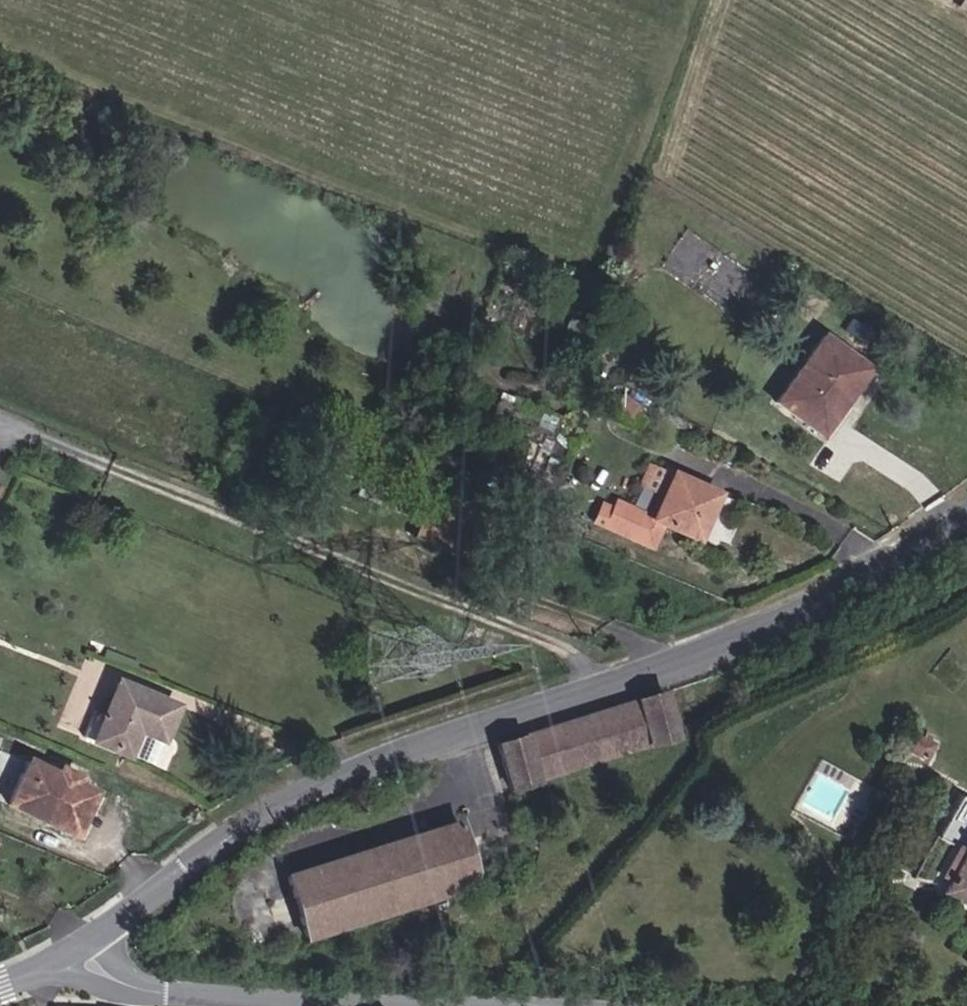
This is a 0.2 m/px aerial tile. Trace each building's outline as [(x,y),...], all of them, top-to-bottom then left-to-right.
[(958,7),(966,11),(966,0),(961,0),(958,7)] [(559,343),(581,351),(590,327),(568,320),(559,343)] [(774,404),(820,436),(866,368),(820,335),(774,404)] [(536,427),(550,432),(556,419),(542,413),(536,427)] [(658,523),(698,540),(717,492),(665,471),(644,518),(609,505),(600,530),(648,548),(658,523)] [(170,741),(184,697),(115,675),(93,743),(134,756),(142,732),(170,741)] [(510,787),(678,736),(663,692),(498,743),(510,787)] [(927,760),(934,745),(929,741),(931,737),(923,733),(921,737),(908,732),(901,748),(927,760)] [(143,734),(136,756),(157,763),(164,741),(143,734)] [(6,804),(75,836),(95,792),(75,783),(78,776),(59,769),(56,775),(28,761),(6,804)] [(959,795),(935,838),(956,847),(940,876),(947,881),(940,892),(966,907),(966,800),(959,795)] [(307,938),(477,885),(457,823),(287,875),(307,938)]
